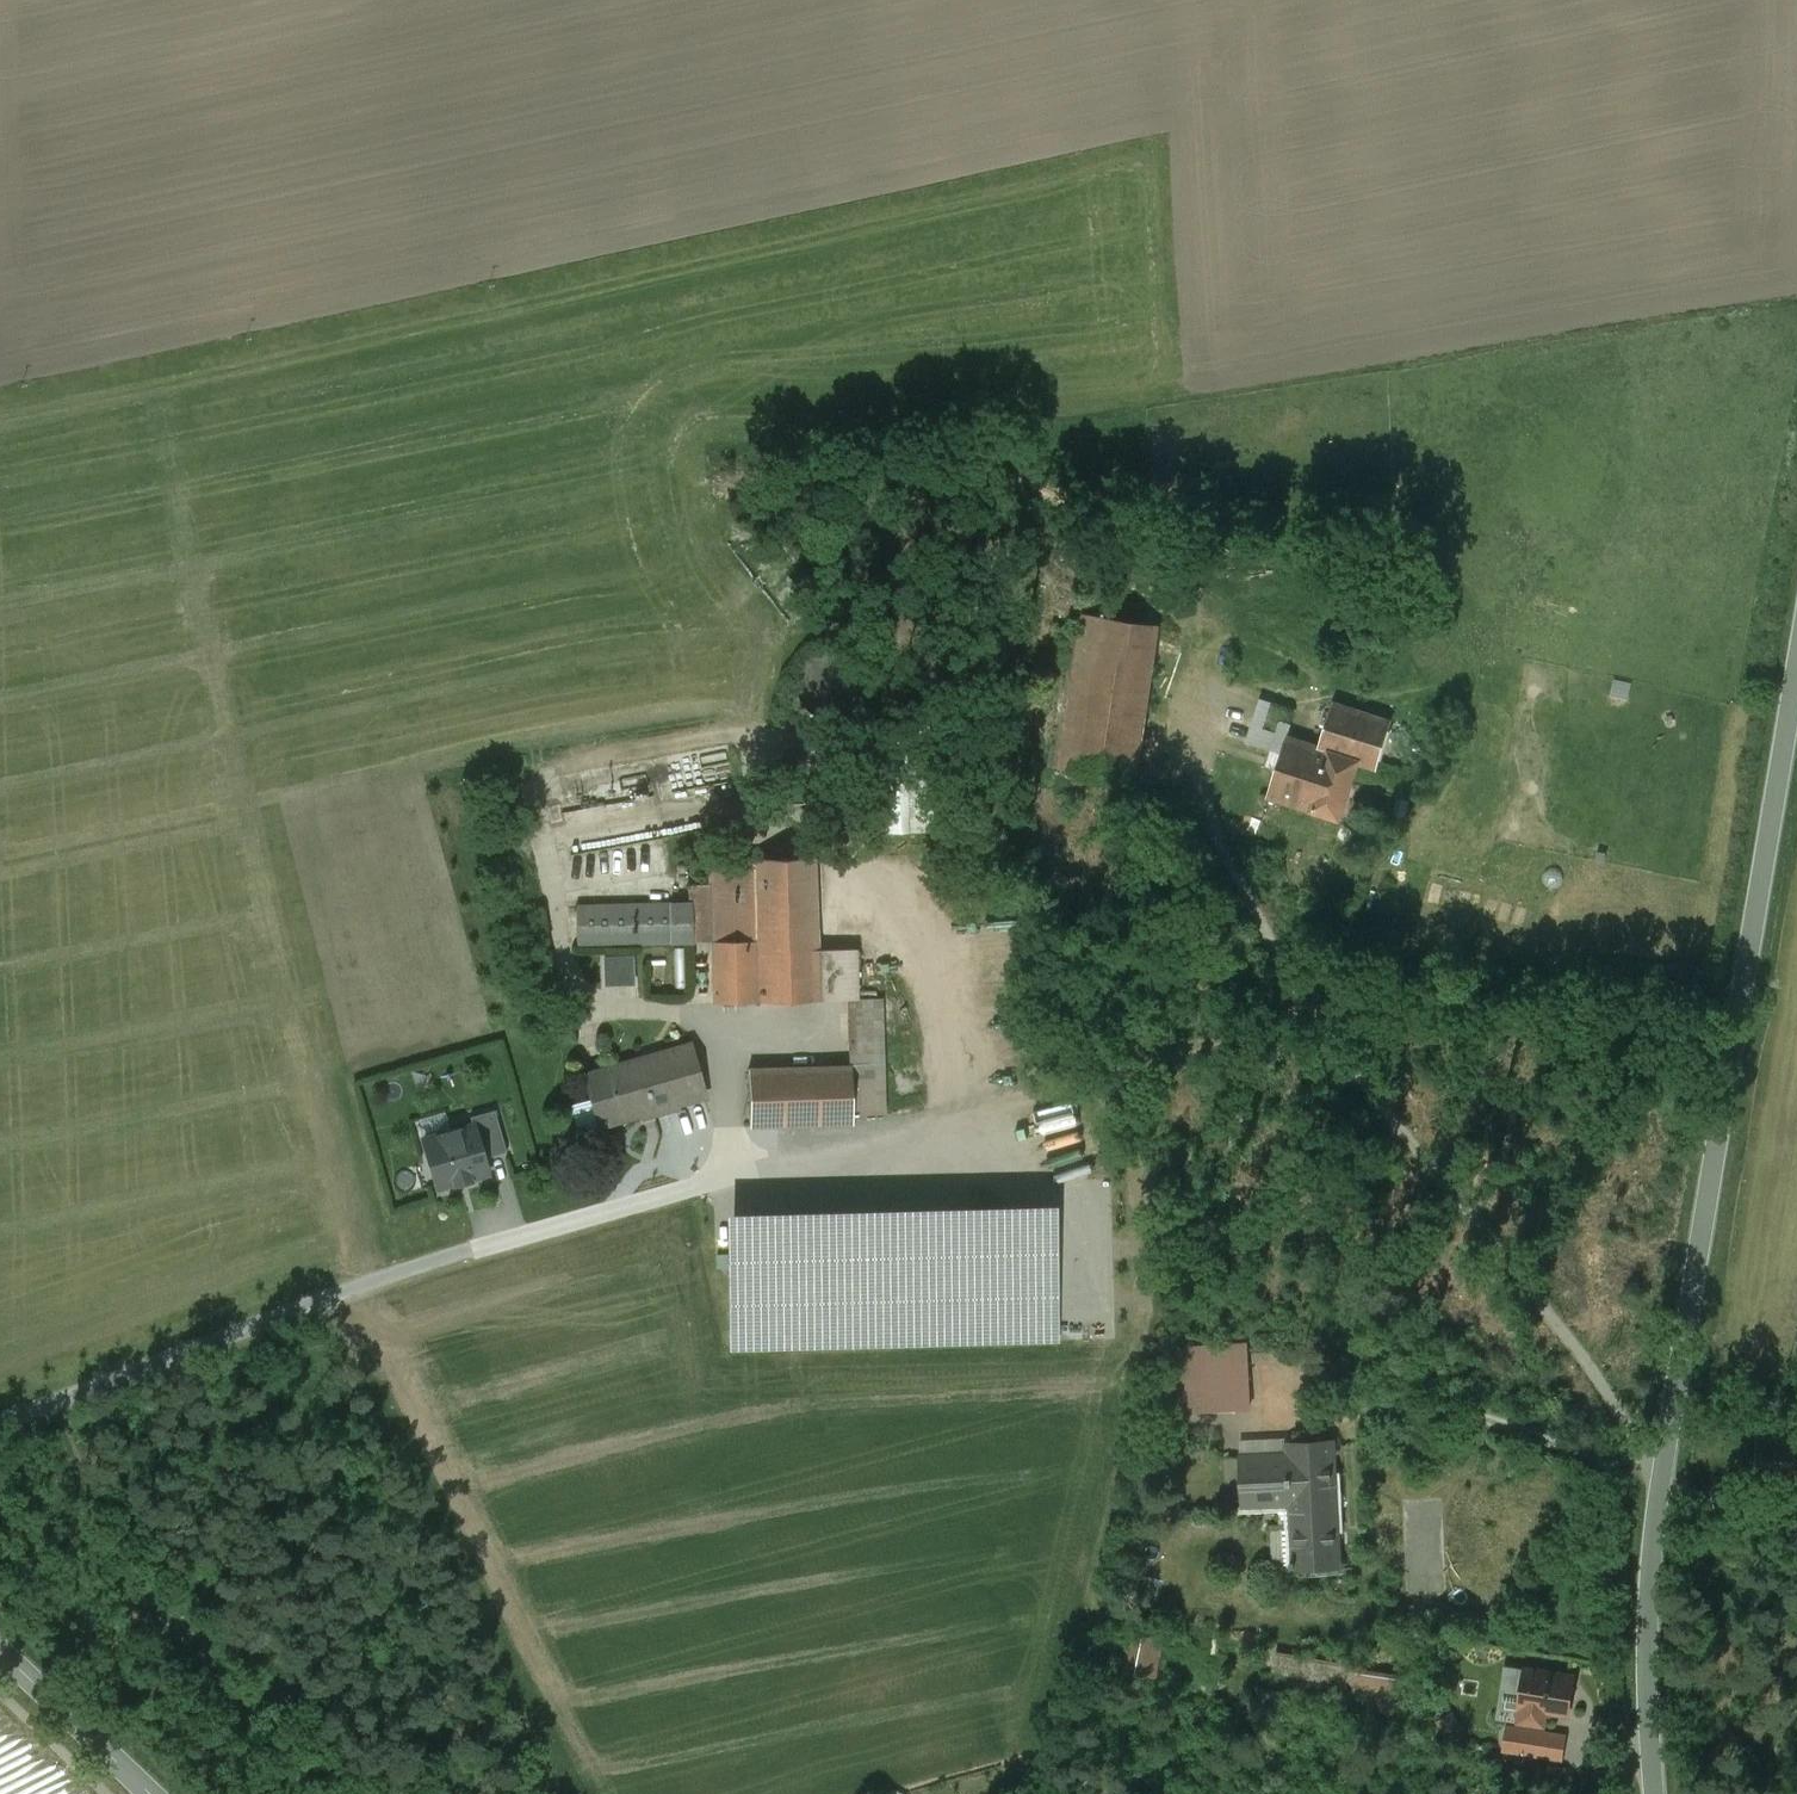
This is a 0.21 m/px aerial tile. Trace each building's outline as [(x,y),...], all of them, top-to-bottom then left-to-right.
[(1159,624),(1080,611),(1058,769),(1136,781),(1159,624)] [(1291,709),(1264,701),(1256,728),(1283,736),(1291,709)] [(1391,721),(1333,703),(1321,743),(1286,732),(1265,799),(1336,821),(1354,763),(1376,769),(1391,721)] [(929,721),(875,723),(878,830),(929,832),(929,721)] [(815,857),(712,859),(715,1002),(819,1000),(815,857)] [(577,945),(692,942),(691,901),(576,904),(577,945)] [(680,945),(680,983),(690,983),(690,945),(680,945)] [(610,982),(642,981),(641,953),(609,954),(610,982)] [(849,1066),(752,1067),(753,1125),(852,1124),(851,1113),(883,1113),(881,998),(848,998),(849,1066)] [(692,1045),(585,1075),(599,1125),(653,1110),(654,1112),(680,1105),(680,1102),(706,1095),(692,1045)] [(1058,1126),(1095,1118),(1093,1106),(1078,1109),(1076,1097),(1053,1102),(1058,1126)] [(425,1140),(439,1188),(488,1174),(474,1126),(425,1140)] [(1055,1204),(727,1215),(732,1352),(1059,1342),(1055,1204)] [(1183,1413),(1251,1410),(1247,1343),(1179,1347),(1183,1413)] [(1287,1455),(1241,1457),(1243,1507),(1291,1505),(1294,1571),(1347,1569),(1341,1440),(1286,1443),(1287,1455)] [(1170,1630),(1132,1621),(1121,1669),(1159,1678),(1170,1630)] [(1304,1681),(1308,1656),(1282,1652),(1278,1677),(1304,1681)] [(1525,1668),(1520,1708),(1522,1708),(1519,1723),(1544,1727),(1547,1712),(1569,1715),(1575,1677),(1525,1668)] [(1390,1680),(1376,1677),(1371,1700),(1385,1703),(1390,1680)] [(1405,1682),(1395,1680),(1390,1702),(1401,1704),(1405,1682)]
